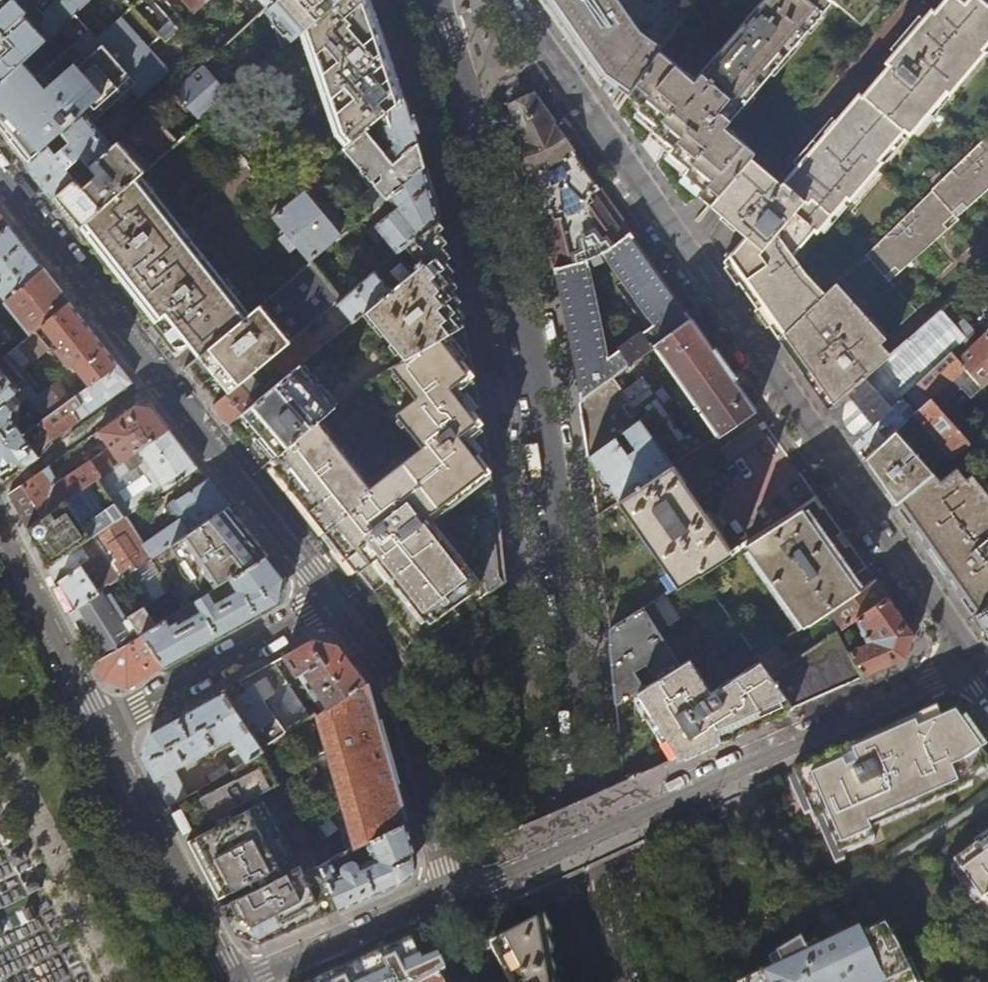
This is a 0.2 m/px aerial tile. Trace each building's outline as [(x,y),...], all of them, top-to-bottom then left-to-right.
[(91,0),(52,0),(39,11),(45,17),(34,27),(24,16),(27,12),(17,0),(11,0),(0,10),(0,84),(22,63),(59,29),(75,15),(91,0)] [(11,0),(0,0),(0,10),(11,0)] [(132,7),(160,36),(164,41),(183,23),(165,3),(168,0),(139,0),(132,7)] [(194,13),(209,0),(182,0),(194,13)] [(340,0),(274,0),(267,6),(296,38),(302,33),(340,0)] [(370,0),(340,0),(302,33),(336,135),(346,148),(366,131),(393,164),(417,141),(410,120),(405,99),(400,87),(386,45),(375,13),(370,0)] [(549,1),(545,5),(565,34),(594,75),(598,80),(604,73),(628,94),(659,51),(663,45),(649,34),(629,0),(548,0),(549,1)] [(694,83),(659,51),(628,94),(641,106),(639,109),(658,125),(654,131),(673,148),(670,153),(689,169),(685,175),(703,191),(699,196),(710,205),(750,158),(756,151),(727,126),(834,2),(864,25),(885,0),(766,0),(694,83)] [(979,0),(944,0),(935,10),(930,8),(891,56),(911,74),(912,73),(979,0)] [(987,53),(984,50),(987,45),(987,4),(983,0),(979,0),(912,73),(942,102),(947,96),(949,98),(987,53)] [(148,47),(160,36),(132,7),(96,39),(75,15),(59,29),(72,44),(63,53),(72,63),(51,82),(41,72),(35,77),(22,63),(0,84),(0,126),(11,139),(28,161),(46,145),(61,132),(84,111),(85,113),(83,114),(90,123),(129,88),(138,98),(169,72),(169,70),(160,60),(155,61),(156,56),(148,47)] [(200,122),(244,84),(216,51),(173,90),(200,122)] [(734,274),(911,74),(891,56),(884,63),(888,66),(863,95),(859,93),(781,185),(750,158),(710,205),(747,237),(725,261),(728,265),(734,274)] [(880,160),(903,133),(909,138),(942,102),(912,73),(911,74),(734,274),(758,308),(779,338),(824,295),(807,276),(794,256),(813,233),(817,235),(847,200),(850,202),(884,163),(880,160)] [(693,319),(625,223),(534,94),(512,105),(521,137),(529,167),(549,248),(571,349),(581,400),(642,355),(654,346),(693,319)] [(90,123),(83,114),(85,113),(84,111),(61,132),(65,136),(69,142),(54,156),(50,150),(46,145),(28,161),(24,165),(35,179),(51,198),(54,195),(111,145),(110,144),(107,144),(90,123)] [(160,156),(177,141),(151,111),(134,127),(160,156)] [(388,197),(424,165),(421,154),(417,141),(393,164),(366,131),(346,148),(345,149),(367,176),(363,180),(371,190),(360,199),(371,211),(388,197)] [(50,150),(65,136),(61,132),(46,145),(50,150)] [(987,191),(987,134),(865,254),(889,282),(960,221),(957,219),(987,191)] [(136,178),(145,170),(117,139),(111,145),(54,195),(60,203),(79,227),(87,220),(136,178)] [(232,141),(223,149),(240,170),(250,162),(232,141)] [(329,162),(350,190),(358,184),(335,157),(329,162)] [(399,251),(439,217),(433,195),(424,165),(388,197),(397,208),(370,230),(380,242),(386,238),(394,247),(390,250),(393,255),(399,251)] [(246,316),(136,178),(87,220),(105,243),(96,250),(102,256),(124,284),(138,303),(155,323),(166,314),(199,356),(246,316)] [(339,237),(302,193),(272,218),(285,233),(279,237),(290,252),(296,247),(309,262),(313,260),(339,237)] [(8,225),(0,216),(0,215),(0,232),(8,225)] [(445,241),(439,217),(399,251),(411,269),(388,289),(366,307),(408,356),(435,340),(464,324),(454,282),(445,241)] [(8,225),(0,232),(0,294),(5,300),(41,268),(24,246),(8,225)] [(336,301),(343,296),(313,260),(309,262),(261,303),(291,339),(324,311),(336,301)] [(47,320),(68,302),(54,285),(41,268),(5,300),(32,332),(34,331),(47,320)] [(366,307),(388,289),(373,271),(343,296),(336,301),(352,320),(366,307)] [(886,340),(836,283),(824,295),(779,338),(804,374),(824,402),(829,409),(890,355),(885,349),(881,345),(886,340)] [(853,444),(918,384),(952,353),(967,339),(957,327),(968,319),(951,301),(890,355),(829,409),(841,427),(853,444)] [(93,333),(68,302),(47,320),(65,342),(55,350),(58,354),(53,358),(57,364),(63,359),(68,367),(78,359),(94,381),(117,365),(93,333)] [(215,401),(291,339),(261,303),(246,316),(199,356),(188,366),(203,386),(215,401)] [(394,364),(408,356),(366,307),(352,320),(321,346),(301,363),(336,403),(337,403),(356,386),(394,364)] [(301,363),(321,346),(311,334),(330,318),(324,311),(291,339),(215,401),(212,404),(220,414),(228,424),(244,411),(255,401),(247,391),(257,383),(254,380),(259,375),(261,377),(276,365),(285,376),(301,363)] [(727,367),(693,319),(654,346),(717,434),(756,409),(727,367)] [(469,349),(464,324),(435,340),(408,356),(394,364),(419,396),(399,412),(424,444),(370,485),(317,419),(279,452),(271,459),(360,572),(418,644),(506,578),(504,561),(499,514),(487,447),(477,393),(469,349)] [(21,368),(47,347),(34,331),(32,332),(4,356),(28,384),(31,387),(34,384),(21,368)] [(959,360),(985,388),(987,385),(987,333),(959,360)] [(952,353),(918,384),(931,400),(940,409),(966,386),(958,378),(962,374),(984,398),(987,395),(987,392),(985,388),(959,360),(952,353)] [(642,355),(581,400),(584,421),(589,455),(642,416),(655,406),(687,453),(704,442),(642,355)] [(336,403),(301,363),(285,376),(255,401),(244,411),(279,452),(317,419),(336,403)] [(113,393),(130,381),(123,373),(117,365),(94,381),(77,393),(51,411),(46,415),(23,431),(39,455),(51,441),(50,439),(76,420),(113,393)] [(0,369),(0,406),(18,391),(0,369)] [(51,411),(77,393),(69,381),(51,393),(48,389),(38,396),(51,411)] [(18,402),(27,397),(46,415),(51,411),(38,396),(31,387),(28,384),(18,391),(0,406),(0,473),(10,465),(20,458),(26,465),(39,455),(23,431),(19,424),(18,402)] [(876,448),(931,400),(918,384),(853,444),(858,450),(870,442),(876,448)] [(963,436),(940,409),(931,400),(876,448),(864,459),(874,474),(885,490),(889,495),(895,503),(933,472),(929,468),(947,453),(951,458),(969,443),(963,436)] [(119,462),(166,429),(167,429),(159,418),(150,406),(135,404),(112,421),(93,434),(101,445),(105,442),(119,462)] [(674,462),(642,416),(589,455),(592,474),(598,512),(673,463),(674,462)] [(720,447),(727,457),(763,434),(756,423),(720,447)] [(183,448),(167,429),(166,429),(119,462),(112,467),(101,475),(125,514),(197,466),(183,448)] [(66,499),(101,475),(112,467),(102,452),(51,487),(40,471),(12,491),(8,493),(9,495),(25,528),(66,499)] [(673,463),(598,512),(603,560),(610,627),(665,592),(740,545),(737,541),(728,546),(673,463)] [(971,473),(965,478),(956,467),(939,480),(933,472),(895,503),(909,523),(925,546),(945,574),(963,601),(974,615),(987,605),(987,494),(971,473)] [(127,572),(228,505),(215,489),(208,479),(207,478),(176,500),(187,516),(169,526),(143,544),(125,515),(92,537),(81,544),(90,558),(81,564),(99,592),(127,572)] [(31,539),(46,568),(81,544),(92,537),(66,499),(25,528),(31,539)] [(224,582),(267,554),(258,542),(237,517),(228,505),(127,572),(140,593),(144,607),(155,625),(163,620),(196,600),(215,588),(224,582)] [(805,627),(813,622),(832,609),(862,590),(837,555),(846,549),(837,537),(829,543),(802,506),(744,542),(805,627)] [(53,582),(81,564),(90,558),(81,544),(46,568),(50,575),(53,582)] [(241,622),(279,600),(284,575),(276,565),(267,554),(224,582),(226,585),(232,582),(237,587),(221,598),(215,588),(196,600),(202,609),(176,625),(174,621),(166,625),(163,620),(155,625),(143,632),(164,664),(241,622)] [(99,592),(81,564),(53,582),(67,607),(69,612),(99,592)] [(144,607),(140,593),(127,572),(99,592),(69,612),(73,621),(84,616),(106,649),(92,657),(94,661),(143,632),(155,625),(144,607)] [(855,619),(888,597),(882,589),(877,580),(862,590),(832,609),(838,620),(826,628),(827,631),(821,635),(824,640),(838,630),(855,619)] [(614,664),(617,703),(643,686),(635,672),(645,666),(654,679),(678,664),(658,629),(679,616),(665,592),(610,627),(614,664)] [(849,651),(863,676),(879,669),(907,657),(914,633),(902,615),(888,597),(855,619),(858,626),(860,625),(868,642),(849,651)] [(974,615),(986,632),(987,635),(987,605),(974,615)] [(838,620),(832,609),(813,622),(821,635),(827,631),(826,628),(838,620)] [(676,630),(692,655),(700,650),(684,624),(676,630)] [(620,735),(623,773),(667,757),(670,761),(693,750),(760,721),(817,696),(863,676),(849,651),(838,630),(824,640),(787,665),(771,676),(761,661),(712,691),(692,655),(678,664),(654,679),(643,686),(617,703),(620,735)] [(141,677),(164,664),(143,632),(94,661),(97,667),(103,678),(127,685),(141,677)] [(352,663),(337,644),(313,639),(298,646),(284,655),(322,711),(365,680),(352,663)] [(771,676),(787,665),(775,646),(758,657),(761,661),(771,676)] [(310,716),(272,662),(259,668),(248,675),(276,718),(286,733),(310,716)] [(276,718),(248,675),(239,680),(247,690),(231,701),(254,733),(261,728),(266,734),(274,729),(270,722),(276,718)] [(373,706),(366,681),(365,680),(322,711),(319,713),(354,846),(367,839),(370,838),(406,819),(389,761),(373,706)] [(231,701),(222,689),(197,703),(161,723),(150,730),(142,754),(168,803),(187,794),(174,768),(233,737),(240,747),(232,752),(240,764),(247,759),(248,760),(263,750),(264,750),(263,747),(254,733),(231,701)] [(839,857),(874,841),(868,825),(968,781),(987,768),(987,762),(956,715),(941,721),(937,710),(917,718),(855,745),(793,773),(813,822),(822,818),(839,857)] [(263,747),(286,733),(276,718),(270,722),(274,729),(266,734),(261,728),(254,733),(263,747)] [(187,794),(168,803),(176,818),(185,814),(191,827),(214,815),(232,805),(249,797),(259,791),(279,781),(263,750),(248,760),(247,759),(240,764),(231,770),(213,781),(187,794)] [(213,781),(231,770),(226,764),(210,774),(213,781)] [(249,797),(252,804),(263,798),(259,791),(249,797)] [(218,822),(187,838),(195,854),(203,850),(218,877),(209,881),(218,897),(250,879),(254,887),(230,901),(235,910),(227,914),(231,923),(236,932),(246,927),(251,924),(260,941),(269,937),(318,915),(340,906),(323,870),(307,875),(301,862),(291,867),(285,856),(291,853),(263,798),(252,804),(236,812),(218,822)] [(232,805),(214,815),(218,822),(236,812),(232,805)] [(411,836),(406,819),(370,838),(367,839),(374,855),(359,862),(355,859),(354,858),(345,862),(343,865),(342,869),(337,872),(330,858),(320,863),(323,870),(340,906),(376,890),(405,877),(416,854),(411,836)] [(780,831),(790,847),(795,844),(784,828),(780,831)] [(981,904),(987,900),(987,842),(979,848),(978,846),(953,863),(981,904)] [(315,853),(320,863),(330,858),(335,856),(329,845),(315,853)] [(235,910),(230,901),(222,905),(227,914),(235,910)] [(538,959),(548,954),(543,944),(538,934),(534,925),(509,937),(490,947),(508,981),(550,981),(546,974),(538,959)] [(884,931),(862,942),(858,933),(807,958),(800,943),(765,960),(770,973),(751,981),(917,981),(908,960),(904,963),(884,931)] [(437,976),(446,971),(438,957),(423,963),(412,941),(383,953),(318,981),(425,981),(437,976)]
